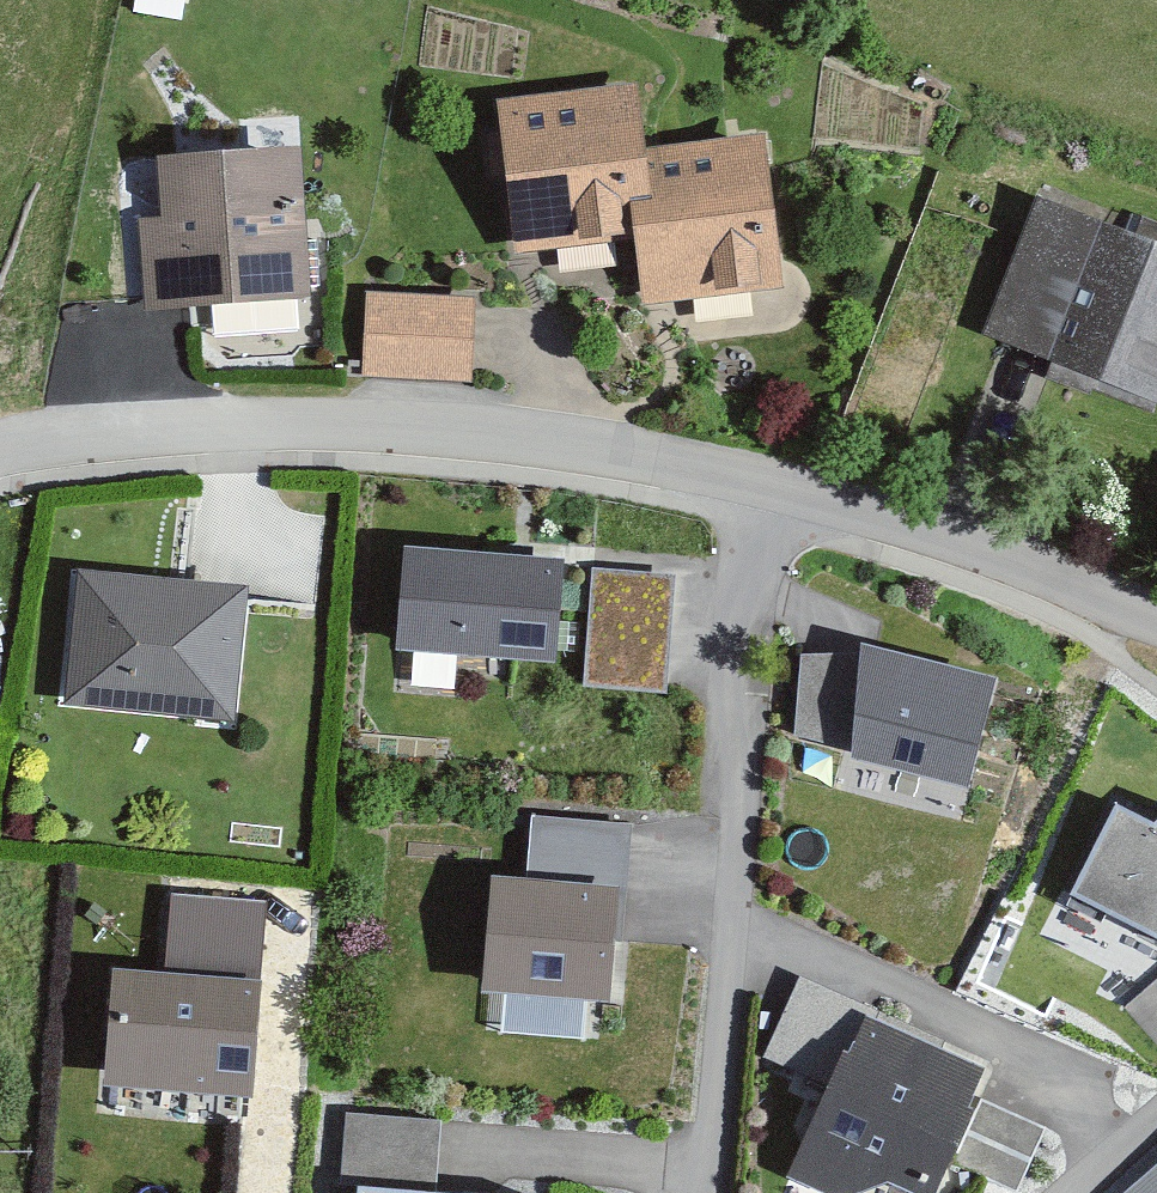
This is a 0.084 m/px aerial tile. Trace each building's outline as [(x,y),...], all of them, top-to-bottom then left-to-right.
[(129,13),(156,17),(159,0),(131,0),(129,13)] [(636,157),(628,93),(495,109),(513,259),(628,245),(636,312),(779,295),(760,142),(636,157)] [(306,304),(297,154),(150,164),(154,222),(133,223),(139,315),(306,304)] [(1035,209),(981,342),(1156,413),(1156,258),(1035,209)] [(463,383),(467,302),(362,296),(358,377),(463,383)] [(560,551),(394,538),(383,665),(549,679),(560,551)] [(242,596),(76,580),(63,709),(229,726),(242,596)] [(978,822),(1015,677),(883,644),(847,789),(978,822)] [(1156,950),(1156,825),(1149,831),(1107,812),(1063,907),(1156,950)] [(520,884),(487,881),(477,994),(603,1005),(608,950),(620,951),(631,832),(525,822),(520,884)] [(255,987),(110,974),(100,1091),(244,1104),(255,987)] [(809,1192),(882,1192),(893,1190),(900,1192),(934,1192),(945,1169),(1001,1192),(1019,1192),(1044,1137),(966,1104),(977,1078),(852,1024),(783,1182),(809,1192)] [(341,1122),(335,1192),(434,1192),(439,1130),(341,1122)] [(1124,1192),(1156,1192),(1156,1164),(1124,1192)]
